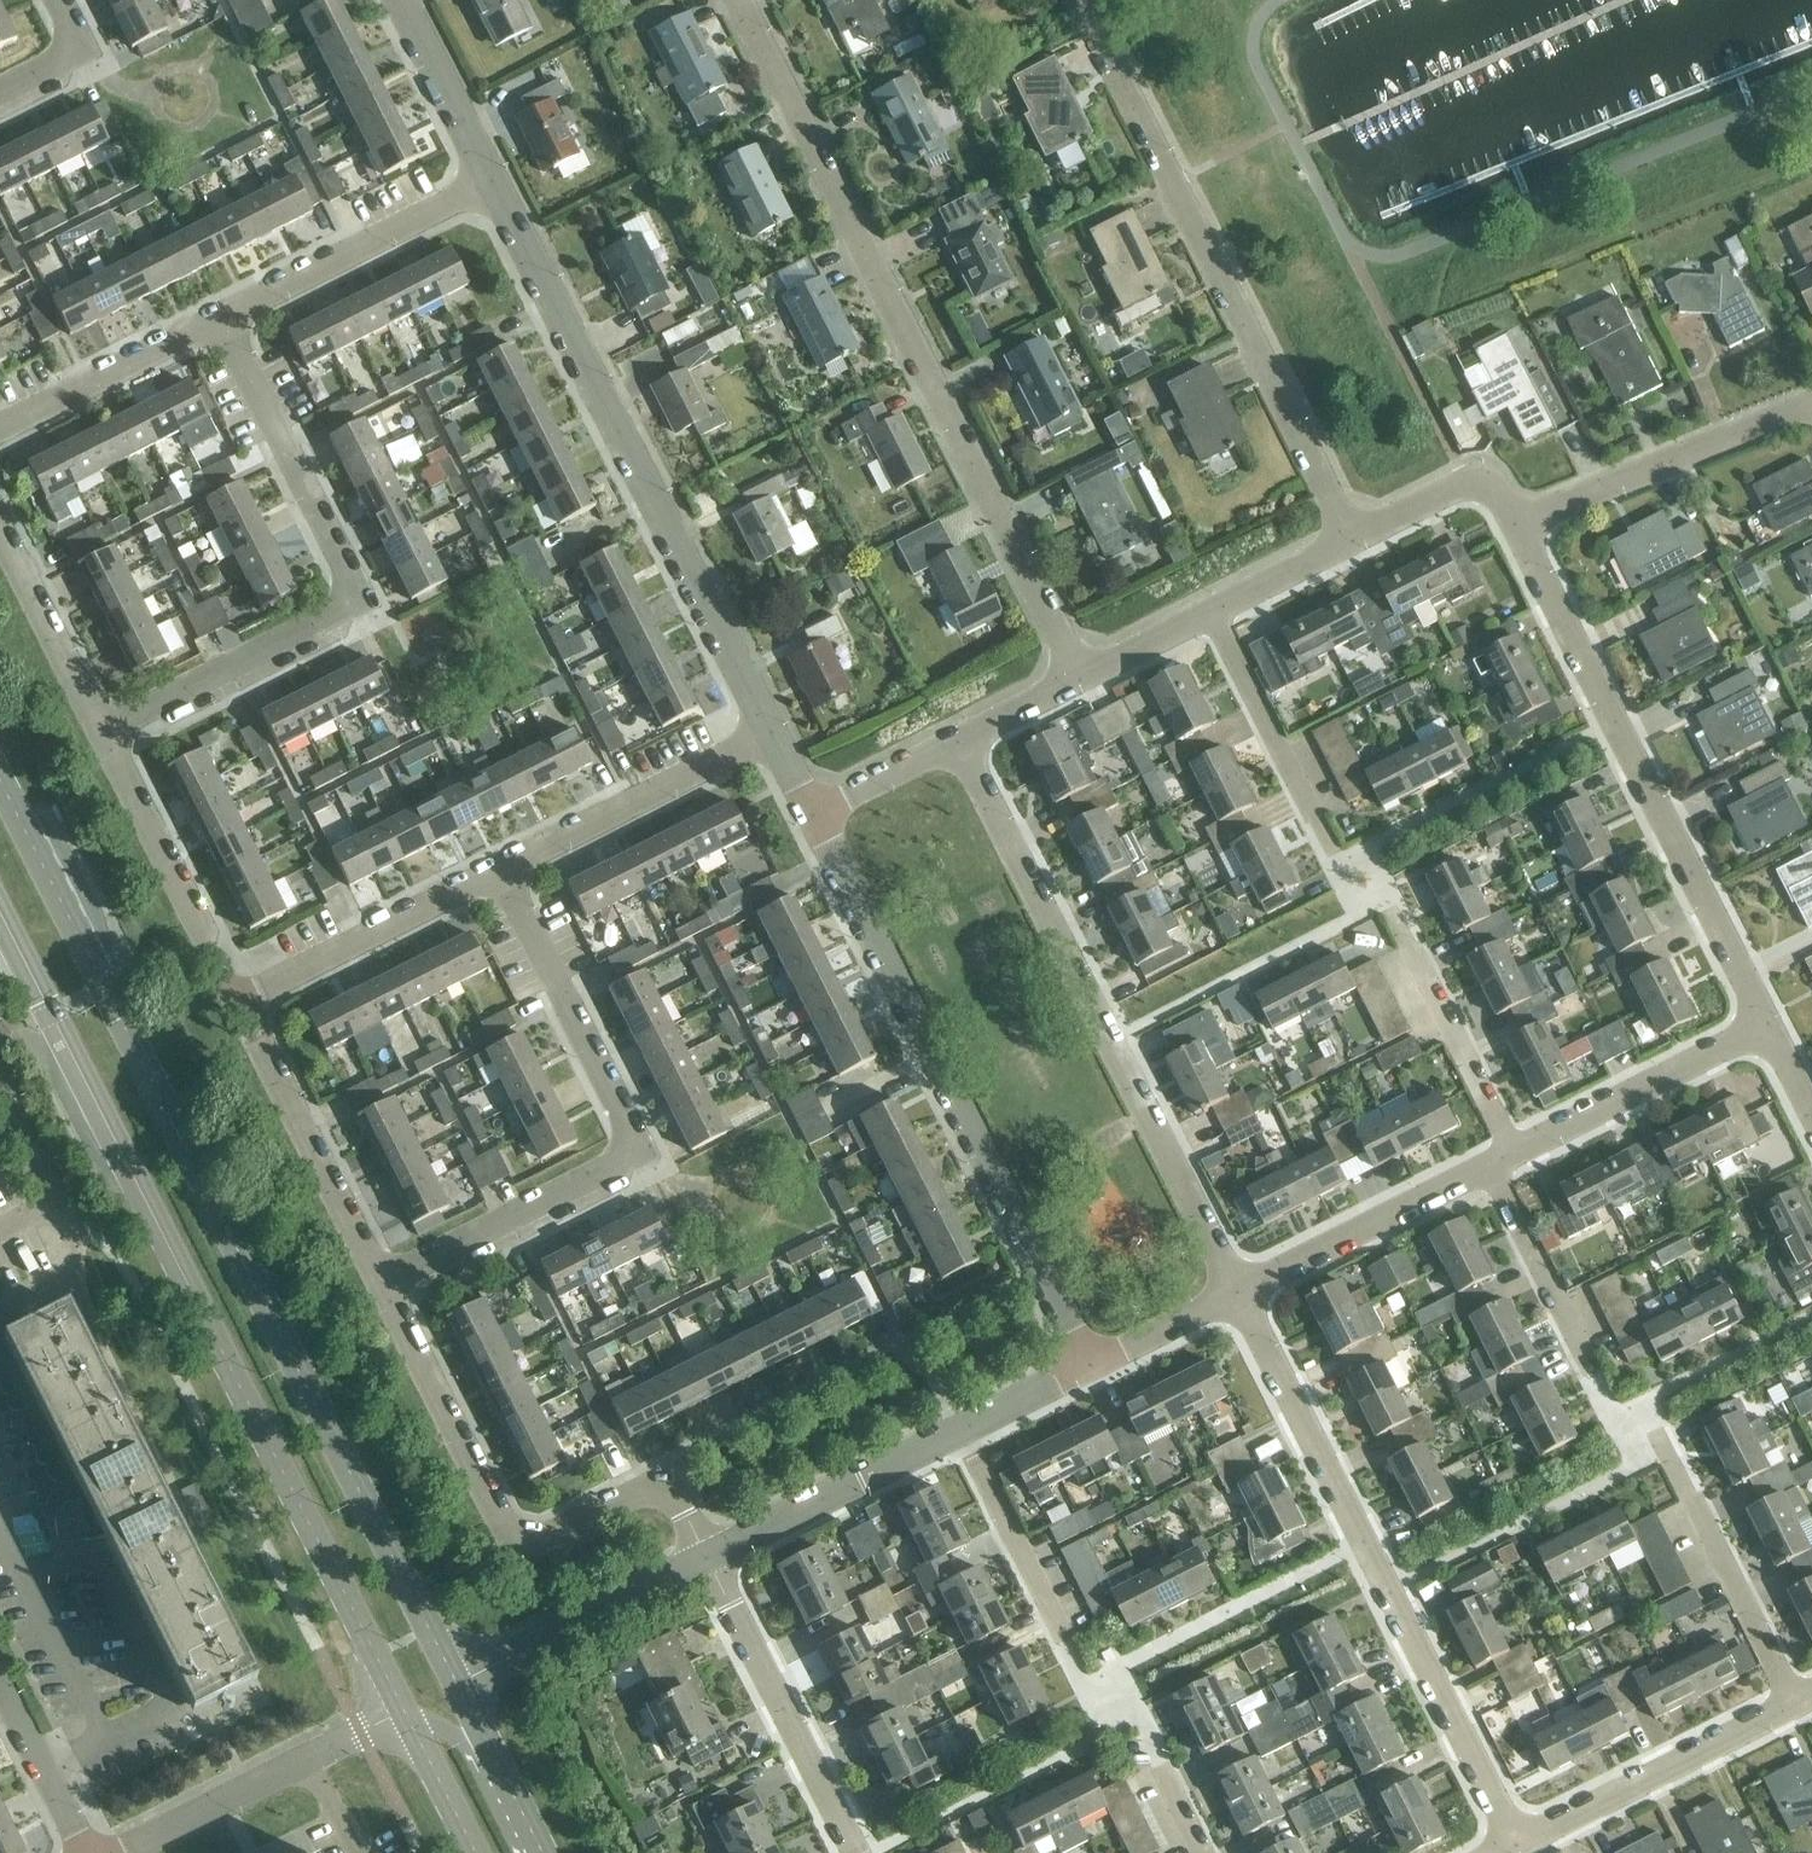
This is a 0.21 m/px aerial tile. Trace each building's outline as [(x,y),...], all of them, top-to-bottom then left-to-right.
[(118,21),(153,3),(159,0),(107,0),(118,21)] [(234,14),(260,1),(260,0),(227,0),(234,14)] [(314,42),(349,25),(337,0),(329,0),(300,15),(314,42)] [(492,46),(528,28),(514,0),(469,0),(492,46)] [(560,9),(572,4),(570,0),(556,0),(560,9)] [(613,17),(632,9),(628,0),(615,0),(607,3),(613,17)] [(833,11),(829,13),(839,33),(851,28),(852,30),(859,27),(857,24),(858,24),(866,40),(885,30),(871,0),(827,0),(833,11)] [(234,14),(241,27),(267,14),(260,1),(234,14)] [(153,3),(118,21),(132,49),(167,31),(153,3)] [(0,14),(0,49),(17,40),(3,12),(0,14)] [(267,14),(241,27),(249,43),(275,30),(267,14)] [(711,123),(714,119),(724,114),(712,91),(723,85),(686,14),(648,34),(697,128),(706,123),(711,123)] [(314,42),(328,69),(363,52),(349,25),(314,42)] [(328,69),(341,96),(377,78),(363,52),(328,69)] [(1027,121),(1045,157),(1089,134),(1077,111),(1075,112),(1063,89),(1066,88),(1051,60),(1013,80),(1032,118),(1027,121)] [(268,80),(276,95),(287,90),(279,74),(268,80)] [(871,95),(885,124),(892,136),(896,134),(900,143),(896,144),(906,165),(918,159),(919,160),(923,158),(929,170),(951,159),(944,146),(945,145),(910,75),(871,95)] [(341,96),(355,123),(390,105),(377,78),(341,96)] [(528,115),(516,121),(543,174),(552,170),(553,172),(557,170),(562,181),(588,168),(581,153),(577,155),(551,104),(565,97),(557,82),(520,100),(528,115)] [(287,90),(276,95),(284,111),(295,106),(287,90)] [(355,123),(369,149),(404,132),(390,105),(355,123)] [(91,107),(63,121),(81,156),(109,142),(91,107)] [(63,121),(37,135),(54,170),(81,156),(63,121)] [(295,133),(303,149),(314,143),(306,128),(295,133)] [(404,132),(369,149),(383,177),(419,159),(418,157),(417,158),(404,132)] [(37,135),(10,148),(28,183),(54,170),(37,135)] [(258,136),(242,144),(248,155),(264,146),(258,136)] [(314,143),(303,149),(311,165),(322,159),(314,143)] [(248,155),(242,144),(227,152),(232,163),(248,155)] [(778,223),(789,217),(754,147),(716,166),(752,237),(773,226),(774,229),(780,226),(778,223)] [(10,148),(0,153),(0,197),(28,183),(10,148)] [(291,179),(267,192),(285,227),(312,213),(310,209),(322,203),(300,159),(284,166),(291,179)] [(205,163),(189,171),(195,182),(211,174),(205,163)] [(316,176),(330,203),(346,195),(332,168),(316,176)] [(195,182),(189,171),(173,179),(179,190),(195,182)] [(115,184),(99,192),(105,203),(121,195),(115,184)] [(152,190),(136,198),(141,209),(157,201),(152,190)] [(105,203),(99,192),(84,200),(89,211),(105,203)] [(267,192),(240,205),(258,240),(285,227),(267,192)] [(971,196),(938,212),(952,240),(946,243),(957,265),(958,267),(959,266),(964,275),(962,276),(963,277),(975,299),(1010,281),(994,248),(1002,243),(993,225),(985,230),(977,214),(980,213),(971,196)] [(141,209),(136,198),(120,206),(126,217),(141,209)] [(240,205),(213,219),(231,254),(258,240),(240,205)] [(62,212),(46,220),(52,231),(67,222),(62,212)] [(1104,274),(1122,309),(1166,287),(1154,264),(1152,265),(1141,244),(1144,243),(1130,214),(1091,234),(1109,271),(1104,274)] [(98,217),(83,226),(88,236),(104,228),(98,217)] [(213,219),(187,232),(205,267),(231,254),(213,219)] [(52,231),(46,220),(30,228),(36,239),(52,231)] [(1793,229),(1811,266),(1811,220),(1793,229)] [(88,236),(83,226),(67,234),(73,244),(88,236)] [(187,232),(160,246),(178,281),(205,267),(187,232)] [(6,258),(17,252),(9,238),(0,242),(0,246),(6,258)] [(629,311),(633,309),(640,323),(671,308),(663,294),(668,291),(641,238),(607,255),(622,285),(617,288),(629,311)] [(28,253),(34,264),(50,256),(44,245),(28,253)] [(160,246),(133,259),(151,295),(178,281),(160,246)] [(1745,250),(1732,257),(1739,270),(1752,263),(1745,250)] [(451,251),(423,265),(441,300),(469,286),(451,251)] [(17,252),(6,258),(14,275),(25,269),(17,252)] [(95,279),(80,286),(98,322),(124,308),(107,273),(106,273),(99,258),(88,264),(95,279)] [(133,259),(107,273),(124,308),(151,295),(133,259)] [(1674,307),(1679,307),(1679,316),(1712,317),(1729,351),(1764,333),(1727,261),(1713,268),(1715,272),(1715,279),(1681,277),(1681,278),(1665,286),(1674,307)] [(423,265),(396,278),(414,313),(441,300),(423,265)] [(1811,314),(1811,272),(1795,281),(1811,314)] [(396,278),(369,292),(387,327),(414,313),(396,278)] [(819,278),(782,297),(818,368),(838,358),(839,360),(846,357),(845,355),(855,350),(819,278)] [(710,283),(694,291),(702,308),(718,300),(710,283)] [(98,322),(80,286),(52,301),(70,336),(98,322)] [(26,297),(33,312),(44,307),(37,291),(26,297)] [(369,292),(343,305),(361,340),(387,327),(369,292)] [(1589,348),(1613,395),(1619,408),(1663,387),(1619,300),(1567,320),(1582,351),(1589,348)] [(343,305),(316,319),(334,354),(361,340),(343,305)] [(44,307),(33,312),(33,313),(29,315),(42,342),(58,334),(44,307)] [(669,312),(648,322),(655,334),(675,324),(669,312)] [(1414,327),(1427,355),(1453,342),(1440,315),(1414,327)] [(334,354),(316,319),(288,333),(306,368),(334,354)] [(461,340),(464,345),(469,356),(496,342),(488,327),(461,340)] [(734,331),(707,344),(674,361),(681,374),(658,385),(667,403),(662,405),(677,434),(696,425),(702,438),(727,425),(720,411),(708,417),(686,374),(742,346),(734,331)] [(1044,339),(1006,358),(1020,385),(1023,384),(1033,405),(1030,406),(1041,427),(1045,425),(1052,439),(1060,434),(1066,432),(1079,425),(1072,411),(1079,408),(1044,339)] [(1488,422),(1487,420),(1511,408),(1515,416),(1511,418),(1524,443),(1555,427),(1536,388),(1546,383),(1540,370),(1529,375),(1511,341),(1492,350),(1495,355),(1480,362),(1483,367),(1465,376),(1481,408),(1466,415),(1473,429),(1488,422)] [(469,356),(464,345),(448,353),(454,364),(469,356)] [(477,363),(491,391),(526,373),(513,347),(514,347),(513,345),(477,363)] [(1133,374),(1155,363),(1146,345),(1124,356),(1133,374)] [(426,364),(411,372),(416,383),(432,375),(426,364)] [(1182,429),(1200,462),(1242,441),(1231,418),(1228,418),(1218,397),(1221,396),(1207,369),(1168,387),(1187,426),(1182,429)] [(416,383),(411,372),(395,380),(393,376),(382,381),(390,396),(416,383)] [(491,391),(504,418),(539,400),(526,373),(491,391)] [(190,383),(163,397),(180,432),(189,449),(217,435),(190,383)] [(444,401),(436,385),(425,391),(433,407),(444,401)] [(378,402),(373,391),(357,399),(363,410),(378,402)] [(363,410),(357,399),(355,395),(328,408),(336,424),(363,410)] [(163,397),(136,410),(153,445),(180,432),(163,397)] [(504,418),(518,444),(553,427),(539,400),(504,418)] [(849,444),(862,437),(866,435),(895,490),(927,473),(897,416),(888,421),(880,405),(840,426),(849,444)] [(411,412),(419,428),(430,422),(422,406),(411,412)] [(136,410),(109,424),(127,459),(153,445),(136,410)] [(329,438),(343,466),(378,448),(364,421),(329,438)] [(430,422),(419,428),(427,443),(438,438),(430,422)] [(444,429),(452,444),(463,439),(455,423),(444,429)] [(109,424),(82,437),(100,472),(127,459),(109,424)] [(518,444),(532,471),(567,453),(553,427),(518,444)] [(208,457),(230,447),(225,434),(202,444),(208,457)] [(82,437),(56,451),(73,486),(100,472),(82,437)] [(463,439),(452,444),(460,460),(471,454),(463,439)] [(1134,442),(1116,451),(1123,464),(1128,462),(1131,469),(1144,462),(1134,442)] [(343,466),(357,493),(392,475),(378,448),(343,466)] [(489,459),(498,478),(518,469),(508,449),(489,459)] [(56,451),(28,465),(45,500),(52,512),(58,524),(71,517),(65,505),(70,502),(79,498),(73,486),(56,451)] [(1086,467),(1066,477),(1073,490),(1087,517),(1089,516),(1100,538),(1097,540),(1107,559),(1146,540),(1110,471),(1123,464),(1116,451),(1086,467)] [(532,471),(545,498),(580,480),(567,453),(532,471)] [(201,472),(203,477),(209,488),(236,475),(228,459),(201,472)] [(438,465),(446,481),(457,475),(449,460),(438,465)] [(1775,534),(1811,516),(1811,476),(1806,463),(1753,489),(1775,534)] [(801,523),(786,530),(770,498),(795,486),(807,509),(817,504),(806,481),(810,478),(805,467),(789,475),(787,472),(743,494),(750,507),(735,515),(759,562),(791,546),(796,557),(814,548),(801,523)] [(193,497),(180,472),(169,478),(183,503),(193,497)] [(357,493),(370,519),(405,502),(392,475),(357,493)] [(457,475),(446,481),(454,497),(465,491),(457,475)] [(471,482),(479,498),(490,492),(482,476),(471,482)] [(209,488),(203,477),(188,485),(193,496),(209,488)] [(580,480),(545,498),(559,526),(595,507),(594,506),(593,506),(580,480)] [(206,501),(220,528),(255,511),(241,483),(206,501)] [(490,492),(479,498),(487,514),(498,508),(490,492)] [(166,496),(150,504),(155,515),(171,507),(166,496)] [(370,519),(384,546),(419,528),(405,502),(370,519)] [(155,515),(150,504),(134,512),(140,523),(155,515)] [(220,528),(234,555),(269,538),(255,511),(220,528)] [(465,518),(473,534),(484,529),(476,513),(465,518)] [(1614,543),(1636,587),(1704,553),(1690,525),(1671,535),(1660,514),(1634,527),(1636,532),(1614,543)] [(164,522),(172,538),(183,532),(175,516),(164,522)] [(111,522),(96,530),(102,542),(118,534),(111,522)] [(102,542),(96,530),(93,525),(66,539),(75,556),(102,542)] [(384,546),(397,573),(432,555),(419,528),(384,546)] [(484,529),(473,534),(481,550),(479,551),(487,567),(500,560),(484,529)] [(506,550),(514,566),(540,553),(532,537),(506,550)] [(151,544),(159,559),(170,554),(162,538),(151,544)] [(234,555),(247,582),(282,564),(269,538),(234,555)] [(913,577),(928,569),(929,570),(932,569),(949,602),(947,605),(962,634),(999,615),(983,585),(979,587),(960,551),(945,559),(936,541),(904,558),(913,577)] [(79,567),(93,593),(128,575),(113,547),(78,565),(79,567)] [(580,566),(594,594),(629,576),(616,550),(617,550),(616,548),(580,566)] [(1791,560),(1811,600),(1811,599),(1811,549),(1791,560)] [(514,566),(520,579),(546,566),(540,553),(514,566)] [(1430,553),(1413,562),(1433,601),(1435,606),(1451,598),(1453,603),(1484,588),(1468,557),(1452,565),(1446,553),(1433,559),(1430,553)] [(170,554),(159,559),(167,575),(178,570),(170,554)] [(184,560),(192,576),(203,571),(195,555),(184,560)] [(432,555),(397,573),(411,601),(447,583),(432,555)] [(1757,558),(1743,563),(1753,590),(1767,585),(1757,558)] [(1392,601),(1376,610),(1389,635),(1394,643),(1409,635),(1405,627),(1420,619),(1416,610),(1433,601),(1413,562),(1394,572),(1397,578),(1384,584),(1392,601)] [(282,564),(247,582),(261,610),(296,592),(282,564)] [(546,566),(520,579),(528,594),(554,581),(546,566)] [(203,571),(192,576),(200,592),(211,586),(203,571)] [(847,572),(825,583),(833,598),(854,587),(847,572)] [(93,593),(106,619),(141,602),(128,575),(93,593)] [(594,594),(607,621),(642,603),(629,576),(594,594)] [(1645,637),(1667,680),(1717,655),(1695,612),(1703,608),(1694,591),(1660,609),(1668,626),(1645,637)] [(178,597),(186,613),(197,607),(189,592),(178,597)] [(216,597),(201,605),(215,632),(230,624),(216,597)] [(106,619),(120,646),(155,629),(141,602),(106,619)] [(1335,602),(1316,611),(1336,650),(1353,642),(1358,651),(1389,635),(1376,610),(1359,618),(1350,602),(1338,608),(1335,602)] [(607,621),(621,647),(656,630),(642,603),(607,621)] [(197,607),(186,613),(199,640),(215,632),(201,605),(197,607)] [(1297,650),(1262,668),(1275,693),(1323,668),(1318,659),(1336,650),(1316,611),(1299,620),(1302,626),(1288,633),(1297,650)] [(827,642),(846,633),(837,615),(806,631),(814,647),(792,658),(816,707),(851,690),(827,642)] [(155,629),(120,646),(133,672),(132,673),(133,675),(169,656),(183,649),(169,621),(155,629)] [(547,631),(555,647),(566,641),(558,626),(547,631)] [(1490,673),(1498,689),(1538,669),(1529,652),(1525,653),(1518,639),(1506,646),(1498,629),(1467,645),(1483,677),(1490,673)] [(621,647),(634,674),(669,656),(656,630),(621,647)] [(566,641),(555,647),(563,663),(574,657),(566,641)] [(1784,670),(1802,661),(1796,649),(1778,658),(1784,670)] [(1183,654),(1159,668),(1164,678),(1189,664),(1183,654)] [(634,674),(648,701),(683,683),(669,656),(634,674)] [(371,659),(343,673),(360,708),(388,694),(371,659)] [(1153,686),(1166,713),(1198,697),(1194,688),(1196,686),(1187,669),(1153,686)] [(1359,680),(1367,698),(1395,687),(1388,669),(1359,680)] [(1538,669),(1498,689),(1504,700),(1497,703),(1507,723),(1501,726),(1510,742),(1541,726),(1533,709),(1549,700),(1542,688),(1546,686),(1538,669)] [(1702,716),(1724,760),(1773,735),(1752,692),(1758,689),(1750,672),(1716,689),(1724,705),(1702,716)] [(343,673),(316,686),(334,721),(360,708),(343,673)] [(574,685),(582,701),(593,695),(585,679),(574,685)] [(683,683),(648,701),(662,729),(698,710),(697,709),(696,709),(683,683)] [(1410,684),(1395,692),(1401,705),(1416,697),(1410,684)] [(316,686),(289,700),(307,735),(334,721),(316,686)] [(538,688),(522,696),(528,707),(544,699),(538,688)] [(1401,705),(1395,692),(1379,700),(1386,713),(1401,705)] [(593,695),(582,701),(590,716),(601,711),(593,695)] [(528,707),(522,696),(506,704),(512,715),(528,707)] [(1166,749),(1172,762),(1207,744),(1200,730),(1215,723),(1206,705),(1203,706),(1198,697),(1166,713),(1150,721),(1158,736),(1174,728),(1181,742),(1166,749)] [(1125,699),(1109,708),(1123,735),(1139,727),(1125,699)] [(307,735),(289,700),(261,714),(279,749),(307,735)] [(1123,735),(1109,708),(1092,716),(1106,744),(1123,735)] [(1782,722),(1790,739),(1809,730),(1802,713),(1782,722)] [(485,715),(469,723),(474,734),(490,726),(485,715)] [(596,727),(609,754),(625,746),(612,719),(596,727)] [(1314,733),(1320,746),(1347,733),(1340,720),(1314,733)] [(474,734),(469,723),(453,731),(459,742),(474,734)] [(254,760),(259,757),(270,751),(256,725),(240,733),(254,760)] [(1460,726),(1422,745),(1439,779),(1467,765),(1464,758),(1474,753),(1460,726)] [(574,729),(546,743),(564,778),(592,764),(574,729)] [(1041,766),(1045,775),(1078,759),(1064,732),(1029,749),(1038,767),(1041,766)] [(1320,746),(1327,760),(1353,746),(1347,733),(1320,746)] [(394,736),(379,744),(384,755),(400,747),(394,736)] [(1400,741),(1389,748),(1412,793),(1439,779),(1422,745),(1407,754),(1400,741)] [(429,743),(415,750),(421,761),(435,754),(429,743)] [(546,743),(519,757),(537,792),(564,778),(546,743)] [(384,755),(379,744),(363,752),(368,763),(384,755)] [(1194,766),(1208,795),(1239,779),(1235,770),(1238,769),(1228,750),(1214,757),(1207,744),(1172,762),(1179,774),(1194,766)] [(1327,760),(1334,773),(1360,760),(1353,746),(1327,760)] [(1369,777),(1375,790),(1384,807),(1412,793),(1389,748),(1377,754),(1380,760),(1364,768),(1369,777)] [(169,770),(182,796),(217,778),(203,750),(167,768),(168,770),(169,770)] [(421,761),(415,750),(399,758),(405,769),(421,761)] [(270,751),(259,757),(267,773),(278,767),(270,751)] [(1072,797),(1078,809),(1113,792),(1107,780),(1092,787),(1085,773),(1092,770),(1085,755),(1078,759),(1045,775),(1050,784),(1047,785),(1057,805),(1072,797)] [(519,757),(493,770),(510,805),(537,792),(519,757)] [(1334,773),(1343,790),(1369,777),(1364,768),(1360,760),(1334,773)] [(341,763),(325,771),(331,782),(347,774),(341,763)] [(1733,808),(1755,852),(1804,827),(1783,784),(1790,781),(1781,763),(1748,780),(1756,796),(1733,808)] [(378,769),(362,777),(367,788),(383,780),(378,769)] [(493,770),(466,784),(484,819),(510,805),(493,770)] [(331,782),(325,771),(310,779),(316,790),(331,782)] [(1717,796),(1741,788),(1736,773),(1712,781),(1717,796)] [(454,790),(439,797),(457,832),(484,819),(466,784),(461,775),(450,781),(454,790)] [(367,788),(362,777),(346,785),(352,796),(367,788)] [(1350,803),(1375,790),(1369,777),(1343,790),(1350,803)] [(182,796),(196,822),(231,805),(217,778),(182,796)] [(1207,830),(1213,842),(1248,825),(1242,813),(1256,806),(1246,787),(1243,788),(1239,779),(1208,795),(1201,799),(1208,812),(1215,808),(1222,823),(1207,830)] [(278,795),(286,810),(297,805),(289,789),(278,795)] [(1081,848),(1086,857),(1119,840),(1104,812),(1119,805),(1113,792),(1078,809),(1085,823),(1070,831),(1079,849),(1081,848)] [(307,805),(313,816),(329,808),(323,797),(307,805)] [(439,797),(412,811),(430,846),(457,832),(439,797)] [(1551,818),(1565,844),(1598,827),(1594,819),(1596,818),(1586,800),(1551,818)] [(731,802),(703,816),(720,851),(748,837),(731,802)] [(742,810),(749,824),(762,818),(754,802),(746,806),(742,810)] [(196,822),(209,849),(244,831),(231,805),(196,822)] [(297,805),(286,810),(294,826),(305,821),(297,805)] [(373,831),(359,838),(377,873),(403,859),(386,824),(378,809),(365,816),(373,831)] [(412,811),(386,824),(403,859),(430,846),(412,811)] [(703,816),(676,830),(694,865),(720,851),(703,816)] [(1518,822),(1503,830),(1508,839),(1523,831),(1518,822)] [(1235,848),(1249,876),(1280,860),(1275,850),(1278,848),(1269,832),(1255,839),(1248,825),(1213,842),(1220,856),(1235,848)] [(1565,880),(1571,892),(1605,875),(1599,863),(1615,855),(1605,836),(1603,837),(1598,827),(1565,844),(1579,873),(1565,880)] [(676,830),(649,843),(667,878),(694,865),(676,830)] [(1508,839),(1503,830),(1485,839),(1490,848),(1508,839)] [(209,849),(223,876),(258,858),(244,831),(209,849)] [(1100,884),(1106,897),(1154,874),(1147,860),(1147,861),(1133,833),(1119,840),(1086,857),(1090,866),(1088,867),(1097,885),(1100,884)] [(377,873),(359,838),(331,852),(349,887),(377,873)] [(305,848),(313,864),(324,858),(316,843),(305,848)] [(649,843),(623,857),(640,892),(667,878),(649,843)] [(1210,844),(1185,855),(1192,869),(1216,858),(1210,844)] [(1777,871),(1788,893),(1790,891),(1809,928),(1811,927),(1811,853),(1777,871)] [(623,857),(596,870),(614,905),(640,892),(623,857)] [(223,876),(236,902),(271,885),(258,858),(223,876)] [(313,864),(308,866),(321,893),(337,885),(324,858),(313,864)] [(1280,860),(1249,876),(1232,884),(1239,899),(1257,891),(1268,914),(1292,902),(1287,891),(1296,886),(1287,868),(1285,869),(1280,860)] [(1439,897),(1443,905),(1476,889),(1491,882),(1483,867),(1469,874),(1463,863),(1427,880),(1436,899),(1439,897)] [(1538,875),(1544,888),(1564,879),(1558,866),(1538,875)] [(614,905),(596,870),(568,884),(586,919),(614,905)] [(1122,928),(1127,938),(1160,921),(1145,893),(1160,885),(1154,874),(1106,897),(1113,910),(1111,911),(1120,929),(1122,928)] [(1592,899),(1606,926),(1639,909),(1635,902),(1638,900),(1628,882),(1612,889),(1605,875),(1571,892),(1578,907),(1592,899)] [(776,894),(768,878),(741,892),(749,908),(776,894)] [(271,885),(236,902),(250,929),(249,929),(250,931),(286,913),(271,885)] [(1471,929),(1476,940),(1511,923),(1506,910),(1490,918),(1476,889),(1443,905),(1448,914),(1445,916),(1455,936),(1471,929)] [(749,908),(741,892),(715,905),(723,921),(734,916),(749,908)] [(757,915),(771,943),(806,925),(793,899),(794,899),(793,897),(757,915)] [(1606,977),(1612,974),(1646,957),(1640,944),(1655,937),(1646,918),(1644,919),(1639,909),(1606,926),(1621,955),(1606,962),(1607,964),(1601,967),(1606,977)] [(1160,921),(1127,938),(1132,947),(1130,948),(1139,966),(1140,965),(1146,977),(1187,956),(1181,945),(1174,949),(1166,934),(1181,926),(1175,914),(1160,921)] [(706,916),(690,924),(695,935),(712,927),(706,916)] [(1217,925),(1222,934),(1239,925),(1234,916),(1217,925)] [(1480,981),(1484,988),(1517,971),(1504,944),(1519,937),(1511,923),(1476,940),(1483,954),(1467,961),(1478,982),(1480,981)] [(695,935),(690,924),(675,932),(680,943),(695,935)] [(777,956),(784,969),(819,952),(806,925),(771,943),(751,952),(758,965),(777,956)] [(470,934),(442,948),(460,983),(488,969),(470,934)] [(705,941),(713,957),(724,952),(716,936),(705,941)] [(652,943),(637,951),(642,962),(658,954),(652,943)] [(642,962),(637,951),(634,946),(607,960),(615,976),(642,962)] [(442,948),(415,962),(433,997),(460,983),(442,948)] [(784,969),(798,996),(833,978),(819,952),(784,969)] [(1359,990),(1366,1004),(1392,990),(1384,974),(1357,987),(1350,973),(1342,957),(1313,971),(1331,1004),(1359,990)] [(1633,980),(1646,1007),(1680,990),(1677,984),(1679,983),(1668,962),(1653,970),(1646,957),(1612,974),(1619,987),(1633,980)] [(691,963),(699,979),(710,973),(702,958),(691,963)] [(1357,987),(1384,974),(1377,959),(1350,973),(1357,987)] [(415,962),(389,976),(406,1010),(433,997),(415,962)] [(1511,1010),(1517,1022),(1552,1004),(1546,993),(1532,963),(1517,971),(1484,988),(1489,997),(1486,999),(1496,1018),(1511,1010)] [(1303,1018),(1331,1004),(1313,971),(1286,985),(1303,1018)] [(608,990),(622,1017),(658,1000),(643,972),(608,990)] [(710,973),(699,979),(708,995),(718,989),(710,973)] [(761,973),(747,975),(751,1003),(765,1001),(761,973)] [(724,980),(732,996),(743,990),(735,975),(724,980)] [(389,976),(362,989),(385,1034),(412,1021),(406,1010),(389,976)] [(798,996),(811,1023),(846,1005),(833,978),(798,996)] [(1276,1032),(1303,1018),(1286,985),(1260,998),(1276,1032)] [(362,989),(335,1003),(353,1037),(358,1048),(364,1059),(390,1046),(389,1043),(385,1034),(362,989)] [(743,990),(732,996),(740,1012),(751,1006),(743,990)] [(1366,1004),(1372,1017),(1399,1004),(1392,990),(1366,1004)] [(1680,990),(1646,1007),(1660,1035),(1696,1017),(1688,1001),(1686,1002),(1680,990)] [(622,1017),(636,1044),(671,1027),(658,1000),(622,1017)] [(353,1037),(335,1003),(307,1017),(325,1052),(353,1037)] [(1372,1017),(1379,1031),(1405,1017),(1399,1004),(1372,1017)] [(1524,1035),(1509,1043),(1518,1061),(1520,1060),(1525,1069),(1557,1053),(1569,1046),(1566,1039),(1554,1045),(1543,1025),(1559,1017),(1552,1004),(1517,1022),(1524,1035)] [(811,1023),(825,1050),(860,1032),(846,1005),(811,1023)] [(480,1024),(483,1029),(489,1040),(515,1026),(507,1010),(480,1024)] [(718,1017),(726,1032),(737,1027),(729,1011),(718,1017)] [(1405,1017),(1379,1031),(1386,1045),(1413,1031),(1405,1017)] [(1619,1021),(1604,1029),(1618,1055),(1632,1048),(1619,1021)] [(1170,1061),(1184,1088),(1217,1072),(1238,1061),(1231,1048),(1210,1058),(1203,1043),(1216,1037),(1209,1024),(1179,1039),(1186,1053),(1170,1061)] [(636,1044),(650,1071),(685,1053),(671,1027),(636,1044)] [(737,1027),(726,1032),(734,1048),(745,1043),(737,1027)] [(751,1033),(759,1049),(770,1044),(762,1028),(751,1033)] [(473,1048),(489,1040),(483,1029),(467,1037),(473,1048)] [(1604,1029),(1587,1037),(1557,1053),(1525,1069),(1530,1079),(1527,1080),(1536,1097),(1540,1095),(1546,1109),(1567,1099),(1561,1084),(1571,1079),(1563,1064),(1591,1050),(1599,1065),(1618,1055),(1604,1029)] [(860,1032),(825,1050),(839,1077),(875,1059),(874,1057),(873,1058),(860,1032)] [(492,1065),(500,1080),(535,1062),(521,1034),(474,1058),(480,1071),(492,1065)] [(1417,1038),(1389,1053),(1397,1068),(1425,1054),(1417,1038)] [(770,1044),(759,1049),(767,1065),(778,1060),(770,1044)] [(445,1048),(429,1056),(435,1067),(451,1059),(445,1048)] [(1340,1052),(1324,1060),(1331,1072),(1346,1064),(1340,1052)] [(650,1071),(663,1098),(698,1080),(685,1053),(650,1071)] [(1397,1068),(1389,1053),(1381,1057),(1389,1073),(1397,1068)] [(435,1067),(429,1056),(413,1064),(419,1075),(435,1067)] [(1331,1072),(1324,1060),(1310,1067),(1316,1079),(1331,1072)] [(500,1080),(513,1106),(548,1089),(535,1062),(500,1080)] [(745,1070),(753,1086),(764,1080),(756,1065),(745,1070)] [(444,1073),(452,1089),(462,1083),(455,1068),(444,1073)] [(1214,1108),(1221,1120),(1252,1105),(1246,1092),(1231,1100),(1217,1072),(1184,1088),(1198,1116),(1214,1108)] [(391,1075),(376,1083),(382,1094),(397,1086),(391,1075)] [(382,1094),(376,1083),(373,1078),(346,1092),(354,1107),(382,1094)] [(663,1098),(677,1124),(712,1107),(698,1080),(663,1098)] [(764,1080),(753,1086),(761,1102),(772,1096),(764,1080)] [(513,1106),(527,1133),(562,1115),(548,1089),(513,1106)] [(786,1102),(794,1118),(819,1105),(811,1089),(786,1102)] [(430,1095),(438,1111),(449,1105),(441,1090),(430,1095)] [(1441,1094),(1415,1108),(1431,1140),(1457,1127),(1441,1094)] [(359,1118),(372,1144),(407,1127),(393,1099),(357,1117),(358,1119),(359,1118)] [(859,1118),(873,1146),(908,1128),(895,1102),(896,1102),(895,1100),(859,1118)] [(449,1105),(438,1111),(446,1127),(457,1121),(449,1105)] [(794,1118),(800,1131),(826,1118),(819,1105),(794,1118)] [(1221,1120),(1228,1134),(1258,1118),(1252,1105),(1221,1120)] [(463,1112),(471,1128),(482,1122),(474,1106),(463,1112)] [(712,1107),(677,1124),(691,1152),(726,1135),(712,1107)] [(1709,1109),(1691,1118),(1709,1155),(1714,1164),(1762,1140),(1761,1137),(1772,1131),(1763,1114),(1752,1119),(1749,1115),(1732,1123),(1724,1107),(1711,1113),(1709,1109)] [(1415,1108),(1388,1121),(1404,1154),(1431,1140),(1415,1108)] [(1344,1109),(1332,1114),(1334,1118),(1339,1128),(1356,1161),(1370,1154),(1377,1168),(1404,1154),(1388,1121),(1358,1136),(1352,1124),(1344,1109)] [(562,1115),(527,1133),(541,1161),(576,1143),(562,1115)] [(826,1118),(800,1131),(808,1146),(834,1133),(826,1118)] [(1258,1118),(1228,1134),(1234,1148),(1265,1131),(1258,1118)] [(1332,1150),(1305,1164),(1321,1196),(1347,1183),(1340,1169),(1356,1161),(1339,1128),(1334,1118),(1320,1125),(1332,1150)] [(1670,1155),(1654,1163),(1667,1188),(1698,1173),(1693,1163),(1709,1155),(1691,1118),(1673,1128),(1675,1132),(1662,1138),(1670,1155)] [(482,1122),(471,1128),(479,1144),(490,1138),(482,1122)] [(372,1144),(385,1171),(420,1153),(407,1127),(372,1144)] [(873,1146),(887,1173),(922,1155),(908,1128),(873,1146)] [(457,1149),(465,1165),(476,1159),(468,1143),(457,1149)] [(496,1149),(480,1157),(494,1184),(509,1176),(496,1149)] [(1268,1159),(1271,1166),(1294,1210),(1321,1196),(1305,1164),(1291,1171),(1282,1152),(1268,1159)] [(385,1171),(399,1198),(434,1180),(420,1153),(385,1171)] [(1222,1153),(1204,1162),(1209,1172),(1226,1163),(1222,1153)] [(887,1173),(900,1199),(935,1182),(922,1155),(887,1173)] [(1613,1158),(1596,1167),(1614,1202),(1616,1208),(1632,1200),(1634,1205),(1667,1188),(1654,1163),(1636,1172),(1628,1156),(1615,1162),(1613,1158)] [(476,1159),(465,1165),(479,1191),(494,1184),(480,1157),(476,1159)] [(1294,1210),(1271,1166),(1259,1172),(1264,1184),(1251,1190),(1267,1223),(1294,1210)] [(1614,1202),(1596,1167),(1577,1176),(1579,1180),(1566,1187),(1574,1203),(1557,1211),(1571,1237),(1602,1222),(1596,1211),(1614,1202)] [(827,1183),(835,1199),(846,1193),(838,1178),(827,1183)] [(434,1180),(399,1198),(412,1224),(411,1224),(412,1226),(448,1208),(434,1180)] [(900,1199),(914,1226),(949,1208),(935,1182),(900,1199)] [(1784,1240),(1811,1227),(1811,1208),(1809,1202),(1804,1204),(1798,1191),(1781,1200),(1773,1185),(1748,1197),(1764,1229),(1776,1223),(1784,1240)] [(846,1193),(835,1199),(843,1215),(854,1209),(846,1193)] [(914,1259),(927,1253),(962,1235),(949,1208),(914,1226),(901,1232),(914,1259)] [(649,1209),(621,1223),(639,1258),(666,1245),(668,1251),(687,1241),(671,1209),(654,1218),(649,1209)] [(877,1245),(897,1237),(889,1217),(869,1226),(877,1245)] [(1431,1239),(1445,1266),(1478,1249),(1473,1239),(1476,1238),(1468,1221),(1431,1239)] [(621,1223),(594,1237),(612,1272),(639,1258),(621,1223)] [(1784,1240),(1792,1255),(1780,1261),(1796,1291),(1811,1283),(1811,1227),(1784,1240)] [(854,1237),(862,1252),(873,1247),(865,1231),(854,1237)] [(962,1235),(927,1253),(941,1281),(977,1262),(976,1261),(962,1235)] [(568,1250),(586,1285),(595,1304),(609,1296),(600,1278),(612,1272),(594,1237),(568,1250)] [(817,1239),(801,1247),(807,1258),(822,1250),(817,1239)] [(1688,1239),(1674,1246),(1680,1258),(1694,1250),(1688,1239)] [(1680,1258),(1674,1246),(1658,1254),(1664,1266),(1680,1258)] [(807,1258),(801,1247),(785,1255),(791,1266),(807,1258)] [(873,1247),(862,1252),(870,1268),(881,1263),(873,1247)] [(1443,1300),(1451,1315),(1486,1297),(1480,1283),(1495,1275),(1485,1255),(1482,1257),(1478,1249),(1445,1266),(1458,1293),(1443,1300)] [(558,1299),(586,1285),(568,1250),(540,1264),(558,1299)] [(1406,1253),(1390,1262),(1403,1287),(1419,1279),(1406,1253)] [(921,1259),(895,1268),(903,1290),(928,1281),(921,1259)] [(1403,1287),(1390,1262),(1374,1270),(1387,1295),(1403,1287)] [(763,1266),(748,1274),(753,1285),(769,1277),(763,1266)] [(853,1281),(825,1295),(843,1330),(869,1317),(870,1318),(871,1317),(883,1311),(863,1271),(851,1277),(853,1281)] [(875,1279),(889,1306),(905,1298),(891,1271),(875,1279)] [(1592,1287),(1599,1300),(1626,1287),(1619,1273),(1592,1287)] [(753,1285),(748,1274),(732,1282),(737,1293),(753,1285)] [(537,1307),(548,1301),(535,1275),(519,1283),(532,1309),(532,1310),(537,1307)] [(1698,1292),(1698,1293),(1701,1300),(1718,1332),(1746,1318),(1725,1278),(1698,1292)] [(1321,1316),(1326,1326),(1371,1303),(1365,1289),(1350,1297),(1343,1283),(1309,1300),(1318,1318),(1321,1316)] [(673,1287),(658,1295),(663,1306),(679,1298),(673,1287)] [(1599,1300),(1606,1314),(1633,1300),(1626,1287),(1599,1300)] [(710,1293),(694,1301),(700,1312),(715,1304),(710,1293)] [(1698,1293),(1670,1307),(1691,1346),(1718,1332),(1701,1300),(1698,1293)] [(663,1306),(658,1295),(642,1303),(648,1314),(663,1306)] [(825,1295),(799,1309),(816,1343),(843,1330),(825,1295)] [(1472,1319),(1486,1347),(1519,1330),(1515,1321),(1518,1320),(1508,1300),(1492,1308),(1486,1297),(1451,1315),(1457,1326),(1472,1319)] [(447,1320),(460,1346),(496,1328),(482,1300),(445,1318),(446,1320),(447,1320)] [(1606,1314),(1613,1327),(1639,1313),(1633,1300),(1606,1314)] [(545,1323),(556,1317),(548,1301),(537,1307),(545,1323)] [(700,1312),(694,1301),(678,1309),(684,1320),(700,1312)] [(1344,1351),(1351,1365),(1392,1345),(1371,1303),(1326,1326),(1329,1334),(1326,1335),(1336,1355),(1344,1351)] [(1773,1304),(1760,1310),(1765,1319),(1778,1312),(1773,1304)] [(1648,1331),(1622,1344),(1632,1363),(1656,1351),(1661,1361),(1691,1346),(1670,1307),(1643,1321),(1648,1331)] [(799,1309),(772,1322),(789,1357),(816,1343),(799,1309)] [(1,1390),(1,1391),(1,1392),(1,1393),(2,1394),(3,1395),(4,1396),(5,1396),(6,1396),(7,1396),(8,1396),(10,1408),(10,1409),(10,1410),(11,1411),(11,1412),(12,1412),(13,1413),(14,1413),(15,1413),(16,1413),(17,1413),(22,1412),(25,1429),(27,1443),(28,1444),(28,1445),(28,1446),(29,1446),(29,1447),(30,1447),(31,1448),(32,1448),(33,1448),(34,1448),(36,1460),(36,1461),(36,1462),(37,1463),(37,1464),(38,1464),(38,1465),(39,1465),(39,1466),(40,1466),(41,1466),(42,1466),(43,1466),(44,1466),(45,1466),(46,1472),(46,1473),(46,1475),(47,1476),(48,1477),(48,1478),(49,1479),(50,1480),(51,1481),(52,1482),(53,1483),(55,1484),(56,1484),(57,1485),(59,1485),(60,1485),(61,1485),(63,1485),(64,1485),(64,1488),(57,1489),(59,1502),(67,1501),(67,1502),(67,1504),(66,1504),(64,1504),(63,1505),(62,1506),(61,1507),(60,1508),(59,1509),(58,1510),(57,1511),(56,1512),(55,1513),(55,1515),(55,1516),(54,1518),(54,1519),(54,1521),(55,1522),(57,1538),(68,1536),(70,1539),(74,1539),(85,1538),(86,1541),(106,1538),(106,1542),(106,1543),(107,1543),(107,1544),(107,1545),(108,1545),(108,1546),(109,1546),(110,1547),(111,1547),(112,1547),(113,1547),(115,1546),(116,1546),(118,1550),(118,1552),(198,1710),(250,1684),(121,1429),(62,1311),(14,1336),(16,1349),(0,1352),(0,1386),(1,1390)] [(1613,1327),(1622,1344),(1648,1331),(1643,1321),(1639,1313),(1613,1327)] [(620,1314),(604,1322),(610,1333),(626,1325),(620,1314)] [(656,1320),(641,1328),(646,1339),(673,1326),(667,1315),(656,1320)] [(610,1333),(604,1322),(588,1330),(594,1341),(610,1333)] [(772,1322),(745,1335),(763,1370),(789,1357),(772,1322)] [(460,1346),(474,1372),(509,1354),(496,1328),(460,1346)] [(646,1339),(641,1328),(625,1336),(630,1347),(646,1339)] [(1486,1347),(1470,1355),(1486,1385),(1491,1396),(1527,1378),(1521,1365),(1534,1358),(1538,1357),(1536,1354),(1534,1348),(1530,1342),(1528,1337),(1524,1339),(1519,1330),(1486,1347)] [(745,1335),(718,1349),(736,1384),(763,1370),(745,1335)] [(556,1345),(564,1360),(575,1355),(567,1339),(556,1345)] [(1362,1398),(1367,1407),(1397,1391),(1384,1364),(1398,1357),(1392,1345),(1351,1365),(1357,1377),(1349,1381),(1359,1400),(1362,1398)] [(586,1355),(592,1366),(607,1358),(602,1348),(586,1355)] [(718,1349),(692,1362),(709,1397),(736,1384),(718,1349)] [(474,1372),(487,1399),(523,1381),(509,1354),(474,1372)] [(575,1355),(564,1360),(572,1376),(583,1371),(575,1355)] [(692,1362),(665,1376),(683,1411),(709,1397),(692,1362)] [(1200,1362),(1181,1371),(1200,1410),(1201,1410),(1206,1420),(1221,1412),(1217,1403),(1228,1395),(1221,1380),(1226,1378),(1219,1365),(1214,1366),(1212,1362),(1202,1367),(1200,1362)] [(1165,1385),(1155,1390),(1172,1424),(1200,1410),(1181,1371),(1163,1380),(1165,1385)] [(665,1376),(638,1389),(656,1424),(683,1411),(665,1376)] [(656,1424),(638,1389),(632,1377),(620,1383),(626,1396),(610,1403),(628,1439),(630,1438),(630,1437),(656,1424)] [(1513,1401),(1527,1429),(1561,1411),(1556,1402),(1559,1400),(1550,1382),(1534,1390),(1527,1378),(1491,1396),(1498,1409),(1513,1401)] [(487,1399),(501,1426),(536,1408),(523,1381),(487,1399)] [(1123,1428),(1139,1460),(1151,1454),(1149,1449),(1144,1438),(1172,1424),(1155,1390),(1147,1394),(1144,1390),(1124,1400),(1135,1422),(1123,1428)] [(1393,1430),(1399,1443),(1433,1426),(1425,1410),(1410,1418),(1397,1391),(1367,1407),(1371,1416),(1368,1418),(1378,1438),(1393,1430)] [(583,1398),(591,1414),(602,1409),(594,1393),(583,1398)] [(1721,1449),(1725,1457),(1771,1435),(1764,1420),(1749,1427),(1744,1416),(1747,1415),(1740,1401),(1704,1420),(1710,1432),(1708,1433),(1716,1451),(1721,1449)] [(501,1426),(514,1452),(550,1435),(536,1408),(501,1426)] [(591,1414),(586,1416),(600,1443),(616,1435),(602,1409),(591,1414)] [(1561,1411),(1527,1429),(1541,1454),(1577,1437),(1568,1418),(1565,1420),(1561,1411)] [(1082,1427),(1073,1432),(1097,1479),(1112,1471),(1105,1457),(1118,1451),(1126,1466),(1139,1460),(1123,1428),(1110,1434),(1108,1428),(1100,1412),(1079,1423),(1082,1427)] [(1403,1480),(1408,1489),(1438,1474),(1424,1445),(1439,1438),(1433,1426),(1399,1443),(1404,1454),(1390,1462),(1400,1482),(1403,1480)] [(1061,1432),(1044,1440),(1063,1479),(1075,1474),(1081,1487),(1097,1479),(1073,1432),(1064,1436),(1061,1432)] [(550,1435),(514,1452),(528,1478),(527,1479),(528,1480),(564,1462),(550,1435)] [(1751,1480),(1758,1493),(1794,1475),(1787,1461),(1781,1449),(1779,1450),(1771,1435),(1725,1457),(1730,1467),(1726,1469),(1736,1488),(1751,1480)] [(1209,1455),(1215,1468),(1250,1451),(1243,1438),(1209,1455)] [(1063,1479),(1044,1440),(1025,1449),(1027,1455),(1018,1459),(1024,1471),(1034,1493),(1039,1504),(1055,1496),(1050,1486),(1063,1479)] [(1222,1481),(1256,1464),(1250,1451),(1215,1468),(1222,1481)] [(1811,1483),(1811,1462),(1801,1469),(1810,1485),(1811,1483)] [(1242,1486),(1257,1515),(1290,1498),(1286,1489),(1289,1488),(1279,1468),(1263,1476),(1257,1464),(1256,1464),(1222,1481),(1228,1493),(1242,1486)] [(1512,1468),(1498,1475),(1503,1485),(1517,1478),(1512,1468)] [(1013,1470),(1002,1476),(1008,1488),(1024,1481),(1019,1472),(1013,1470)] [(1438,1474),(1408,1489),(1413,1499),(1409,1500),(1419,1519),(1452,1502),(1438,1474)] [(1503,1485),(1498,1475),(1480,1484),(1485,1494),(1503,1485)] [(1810,1515),(1805,1505),(1797,1488),(1800,1487),(1794,1475),(1758,1493),(1764,1506),(1749,1514),(1758,1532),(1761,1530),(1766,1539),(1798,1523),(1798,1522),(1810,1515)] [(195,1485),(180,1492),(196,1524),(211,1517),(195,1485)] [(901,1506),(915,1535),(953,1516),(938,1487),(901,1506)] [(864,1509),(870,1522),(878,1518),(876,1513),(906,1498),(902,1490),(864,1509)] [(1290,1498),(1257,1515),(1271,1544),(1259,1550),(1265,1562),(1297,1546),(1291,1535),(1308,1526),(1298,1506),(1295,1508),(1290,1498)] [(1160,1502),(1143,1510),(1148,1520),(1164,1511),(1160,1502)] [(1089,1507),(1079,1512),(1080,1513),(1078,1514),(1086,1529),(1097,1523),(1089,1507)] [(1623,1509),(1595,1524),(1610,1554),(1638,1540),(1632,1527),(1623,1509)] [(1148,1520),(1143,1510),(1127,1519),(1132,1528),(1148,1520)] [(1080,1513),(1079,1512),(1051,1525),(1059,1542),(1086,1529),(1078,1514),(1080,1513)] [(1658,1513),(1632,1527),(1638,1540),(1665,1526),(1658,1513)] [(1800,1573),(1811,1566),(1811,1518),(1810,1515),(1798,1522),(1798,1523),(1766,1539),(1770,1548),(1767,1549),(1775,1566),(1792,1558),(1800,1573)] [(953,1516),(915,1535),(930,1563),(968,1544),(953,1516)] [(870,1522),(858,1528),(872,1556),(884,1550),(870,1522)] [(1595,1524),(1568,1537),(1584,1568),(1610,1554),(1595,1524)] [(1673,1543),(1665,1526),(1638,1540),(1647,1556),(1673,1543)] [(872,1556),(858,1528),(846,1535),(860,1562),(872,1556)] [(1196,1549),(1169,1562),(1188,1599),(1207,1590),(1206,1587),(1216,1582),(1208,1565),(1217,1560),(1205,1535),(1192,1541),(1196,1549)] [(1584,1568),(1568,1537),(1541,1551),(1564,1597),(1573,1592),(1571,1587),(1589,1578),(1584,1568)] [(1063,1552),(1069,1564),(1095,1550),(1089,1539),(1063,1552)] [(1680,1556),(1673,1543),(1647,1556),(1653,1569),(1680,1556)] [(778,1571),(791,1597),(833,1576),(819,1549),(778,1571)] [(1069,1564),(1075,1577),(1102,1564),(1095,1550),(1069,1564)] [(1687,1570),(1680,1556),(1653,1569),(1660,1583),(1687,1570)] [(1169,1562),(1142,1576),(1159,1609),(1168,1605),(1170,1609),(1188,1599),(1169,1562)] [(1075,1577),(1081,1591),(1109,1577),(1102,1564),(1075,1577)] [(1450,1614),(1464,1640),(1496,1624),(1484,1599),(1503,1589),(1491,1565),(1450,1585),(1460,1604),(1461,1603),(1463,1608),(1450,1614)] [(1808,1620),(1811,1618),(1811,1566),(1800,1573),(1806,1586),(1789,1594),(1799,1614),(1803,1612),(1808,1620)] [(940,1588),(954,1616),(994,1596),(980,1568),(940,1588)] [(914,1569),(886,1584),(892,1597),(921,1583),(914,1569)] [(1693,1583),(1687,1570),(1660,1583),(1667,1596),(1693,1583)] [(833,1576),(791,1597),(806,1626),(848,1606),(833,1576)] [(1117,1595),(1124,1608),(1133,1627),(1151,1618),(1149,1614),(1159,1609),(1142,1576),(1115,1589),(1109,1577),(1081,1591),(1090,1608),(1117,1595)] [(921,1583),(892,1597),(899,1610),(927,1596),(921,1583)] [(858,1598),(865,1611),(892,1597),(886,1584),(858,1598)] [(1697,1590),(1671,1603),(1679,1620),(1705,1607),(1697,1590)] [(1097,1622),(1124,1608),(1117,1595),(1090,1608),(1097,1622)] [(994,1596),(954,1616),(967,1642),(1007,1622),(994,1596)] [(892,1597),(865,1611),(871,1624),(899,1610),(892,1597)] [(1679,1620),(1671,1603),(1660,1608),(1668,1626),(1679,1620)] [(1621,1604),(1605,1612),(1612,1624),(1627,1616),(1621,1604)] [(916,1634),(931,1626),(922,1608),(907,1616),(916,1634)] [(1612,1624),(1605,1612),(1590,1620),(1596,1633),(1612,1624)] [(1314,1666),(1353,1646),(1339,1618),(1299,1638),(1314,1666)] [(1494,1660),(1501,1673),(1532,1658),(1525,1645),(1510,1652),(1496,1624),(1464,1640),(1478,1668),(1494,1660)] [(817,1650),(832,1678),(873,1657),(858,1629),(817,1650)] [(673,1756),(684,1750),(694,1769),(732,1750),(719,1724),(706,1731),(693,1706),(706,1699),(675,1632),(637,1652),(661,1702),(649,1708),(673,1756)] [(1691,1648),(1695,1657),(1712,1691),(1738,1678),(1716,1635),(1691,1648)] [(1285,1713),(1293,1728),(1347,1701),(1341,1688),(1368,1675),(1353,1646),(1314,1666),(1327,1692),(1285,1713)] [(1265,1647),(1254,1652),(1263,1669),(1274,1664),(1265,1647)] [(981,1668),(996,1697),(1036,1677),(1021,1648),(981,1668)] [(926,1665),(933,1678),(961,1664),(955,1651),(926,1665)] [(1263,1669),(1254,1652),(1245,1657),(1253,1674),(1263,1669)] [(875,1691),(882,1704),(933,1678),(926,1665),(901,1678),(894,1664),(880,1671),(873,1657),(832,1678),(846,1707),(875,1691)] [(1695,1657),(1669,1672),(1686,1704),(1712,1691),(1695,1657)] [(1508,1687),(1539,1672),(1532,1658),(1501,1673),(1508,1687)] [(1632,1667),(1618,1675),(1636,1710),(1650,1703),(1658,1719),(1686,1704),(1669,1672),(1664,1661),(1636,1675),(1632,1667)] [(640,1663),(617,1676),(624,1689),(648,1676),(640,1663)] [(961,1664),(933,1678),(939,1691),(968,1677),(961,1664)] [(1539,1672),(1508,1687),(1515,1701),(1546,1686),(1539,1672)] [(1612,1700),(1586,1713),(1603,1746),(1629,1733),(1621,1718),(1636,1710),(1618,1675),(1603,1682),(1612,1700)] [(1036,1677),(996,1697),(1010,1725),(1050,1705),(1036,1677)] [(858,1731),(873,1760),(914,1739),(900,1711),(939,1691),(933,1678),(882,1704),(888,1716),(858,1731)] [(1178,1698),(1193,1727),(1232,1706),(1218,1678),(1178,1698)] [(1340,1719),(1354,1747),(1395,1726),(1380,1697),(1352,1711),(1347,1701),(1293,1728),(1299,1740),(1340,1719)] [(1232,1706),(1193,1727),(1207,1754),(1246,1734),(1232,1706)] [(1251,1731),(1259,1745),(1293,1728),(1285,1713),(1251,1731)] [(1586,1713),(1558,1727),(1575,1760),(1603,1746),(1586,1713)] [(1575,1760),(1558,1727),(1552,1714),(1534,1723),(1541,1736),(1536,1738),(1553,1772),(1575,1760)] [(1395,1726),(1354,1747),(1369,1775),(1409,1755),(1395,1726)] [(1265,1757),(1299,1740),(1293,1728),(1259,1745),(1265,1757)] [(961,1734),(971,1753),(982,1748),(972,1729),(961,1734)] [(914,1739),(873,1760),(887,1788),(910,1777),(917,1790),(953,1772),(944,1755),(927,1763),(914,1739)] [(1790,1828),(1811,1817),(1811,1765),(1807,1756),(1792,1763),(1791,1765),(1765,1779),(1790,1828)] [(1525,1764),(1531,1775),(1545,1768),(1539,1757),(1525,1764)] [(1219,1779),(1234,1807),(1273,1787),(1259,1759),(1219,1779)] [(1091,1776),(1062,1790),(1079,1824),(1107,1810),(1114,1824),(1141,1810),(1133,1795),(1106,1808),(1099,1793),(1091,1776)] [(1369,1813),(1366,1807),(1368,1806),(1354,1779),(1289,1812),(1303,1839),(1347,1816),(1350,1823),(1369,1813)] [(1381,1799),(1396,1827),(1435,1807),(1421,1779),(1381,1799)] [(1125,1780),(1099,1793),(1106,1808),(1133,1795),(1125,1780)] [(1273,1787),(1234,1807),(1248,1835),(1287,1815),(1273,1787)] [(727,1852),(749,1852),(771,1842),(753,1806),(759,1803),(752,1789),(730,1800),(726,1791),(693,1808),(704,1831),(714,1826),(727,1852)] [(1035,1804),(1052,1838),(1060,1852),(1063,1852),(1087,1841),(1079,1824),(1062,1790),(1035,1804)] [(1687,1818),(1705,1852),(1768,1852),(1762,1842),(1754,1846),(1742,1823),(1734,1827),(1720,1801),(1701,1811),(1700,1808),(1695,1810),(1696,1813),(1687,1818)] [(14,1829),(1,1803),(0,1804),(0,1836),(14,1829)] [(1035,1804),(1009,1816),(1026,1849),(1018,1852),(1041,1852),(1037,1845),(1052,1838),(1035,1804)] [(1396,1827),(1409,1852),(1415,1852),(1449,1835),(1435,1807),(1396,1827)] [(967,1817),(974,1833),(990,1825),(982,1810),(967,1817)] [(1141,1810),(1114,1824),(1120,1837),(1147,1823),(1141,1810)] [(1147,1823),(1120,1837),(1127,1851),(1154,1838),(1147,1823)] [(0,1836),(0,1852),(26,1852),(14,1829),(0,1836)] [(1661,1835),(1637,1847),(1635,1844),(1618,1852),(1670,1852),(1661,1835)] [(1127,1851),(1128,1852),(1153,1852),(1160,1849),(1154,1838),(1127,1851)] [(1300,1839),(1273,1852),(1307,1852),(1300,1839)] [(771,1842),(749,1852),(777,1852),(771,1842)] [(957,1842),(935,1852),(963,1852),(957,1842)] [(1354,1848),(1356,1852),(1373,1852),(1367,1842),(1354,1848)]
